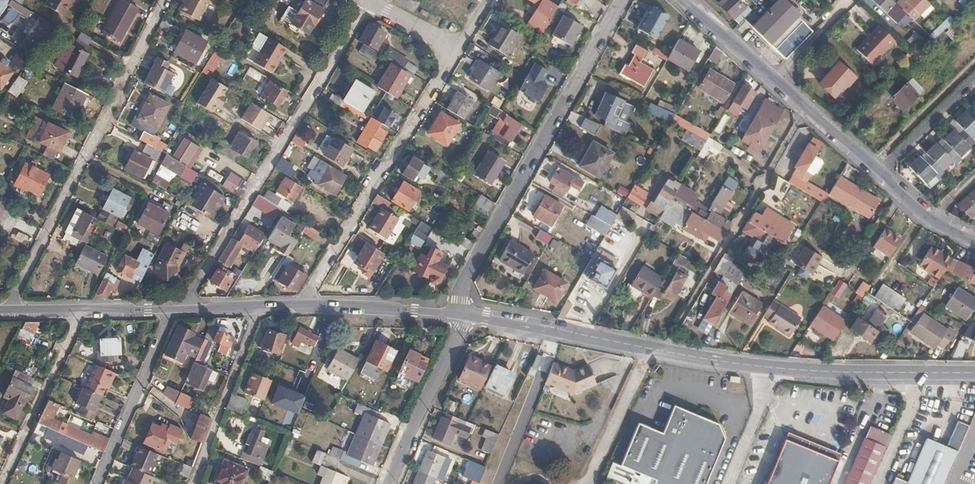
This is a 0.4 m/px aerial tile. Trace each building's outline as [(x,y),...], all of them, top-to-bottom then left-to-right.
[(1,13),(8,3),(10,0),(0,0),(0,13),(1,13)] [(22,6),(20,5),(13,0),(10,0),(8,3),(12,6),(1,21),(9,23),(14,21),(17,18),(21,12),(28,17),(32,12),(22,6)] [(45,4),(63,15),(72,0),(48,0),(45,4)] [(138,8),(123,0),(119,0),(101,32),(119,42),(138,8)] [(184,4),(181,3),(177,11),(198,21),(209,1),(206,0),(186,0),(184,4)] [(288,28),(296,32),(298,28),(306,33),(312,24),(313,25),(328,0),(304,0),(288,28)] [(420,1),(418,0),(401,0),(416,9),(420,1)] [(548,0),(528,0),(536,5),(528,25),(544,34),(558,7),(548,0)] [(571,5),(566,2),(562,0),(560,0),(559,2),(557,5),(565,9),(568,11),(571,5)] [(718,2),(732,18),(744,7),(738,0),(720,0),(718,2)] [(781,55),(808,28),(797,15),(800,12),(788,0),(773,0),(775,3),(752,24),(781,55)] [(890,0),(874,0),(896,23),(904,15),(890,0)] [(896,2),(913,20),(929,6),(923,0),(898,0),(896,2)] [(655,39),(668,16),(652,6),(639,29),(655,39)] [(595,26),(597,22),(588,15),(585,19),(595,26)] [(935,37),(944,29),(943,28),(948,23),(945,20),(932,33),(935,37)] [(43,40),(51,29),(38,21),(34,26),(29,23),(15,42),(30,52),(40,39),(43,40)] [(578,51),(590,32),(571,21),(559,41),(578,51)] [(954,26),(955,24),(952,21),(944,29),(955,39),(961,33),(954,26)] [(374,48),(382,33),(368,24),(358,39),(374,48)] [(505,54),(518,35),(500,24),(488,44),(505,54)] [(871,63),(895,40),(880,25),(857,49),(871,63)] [(808,28),(781,55),(783,57),(812,33),(808,28)] [(266,35),(258,31),(250,46),(258,50),(251,62),(272,73),(286,47),(277,38),(266,35)] [(922,50),(925,47),(923,44),(925,41),(916,31),(907,40),(912,45),(911,47),(917,53),(921,49),(922,50)] [(200,52),(205,42),(184,32),(174,52),(201,66),(206,56),(200,52)] [(85,54),(89,47),(76,39),(71,47),(64,43),(53,65),(75,76),(86,54),(85,54)] [(378,53),(363,43),(358,52),(373,60),(378,53)] [(687,43),(679,62),(689,68),(700,50),(687,43)] [(643,61),(648,51),(635,44),(631,52),(634,54),(629,63),(626,61),(619,74),(642,87),(651,71),(638,64),(641,59),(643,61)] [(715,44),(710,52),(716,56),(720,48),(715,44)] [(922,50),(932,61),(936,57),(925,47),(922,50)] [(222,53),(214,48),(201,71),(210,77),(218,63),(217,63),(222,53)] [(385,57),(402,68),(406,61),(389,50),(385,57)] [(156,58),(143,84),(162,93),(172,74),(164,70),(168,64),(156,58)] [(498,72),(476,58),(470,69),(473,71),(469,77),(488,88),(498,72)] [(319,67),(308,60),(303,68),(314,75),(319,67)] [(531,62),(517,93),(539,102),(547,83),(542,81),(547,69),(531,62)] [(842,90),(855,77),(838,62),(820,82),(833,95),(841,88),(842,90)] [(390,64),(376,86),(386,92),(394,97),(408,75),(390,64)] [(10,72),(0,65),(0,86),(10,72)] [(733,83),(709,68),(698,86),(722,101),(733,83)] [(17,77),(9,87),(14,91),(22,81),(17,77)] [(218,79),(210,77),(196,100),(213,112),(217,105),(221,108),(226,97),(224,94),(228,86),(218,79)] [(922,89),(911,78),(904,84),(899,79),(887,89),(892,96),(890,98),(902,109),(918,95),(917,93),(922,89)] [(343,100),(360,110),(362,112),(374,92),(355,81),(343,100)] [(277,106),(286,92),(270,82),(260,96),(277,106)] [(75,115),(86,94),(64,83),(53,105),(75,115)] [(743,84),(734,100),(746,108),(755,92),(743,84)] [(458,91),(447,109),(462,118),(473,101),(458,91)] [(615,114),(621,100),(604,92),(594,114),(611,122),(615,114)] [(343,100),(333,94),(329,101),(339,107),(340,106),(356,116),(360,110),(343,100)] [(143,132),(139,139),(140,140),(148,144),(154,147),(159,138),(144,130),(148,123),(156,127),(168,104),(149,95),(138,118),(133,116),(129,124),(143,132)] [(782,108),(764,99),(742,139),(755,146),(754,148),(758,151),(782,108)] [(631,105),(621,100),(615,114),(625,119),(631,105)] [(640,109),(658,116),(661,107),(645,100),(640,109)] [(259,131),(270,114),(251,102),(248,107),(252,110),(244,122),(259,131)] [(370,117),(374,110),(370,107),(366,114),(370,117)] [(381,114),(374,110),(370,117),(371,117),(380,123),(387,127),(388,128),(396,115),(385,108),(381,114)] [(974,134),(974,114),(972,116),(966,110),(955,120),(965,130),(972,137),(974,134)] [(444,144),(457,123),(439,112),(426,132),(444,144)] [(728,115),(723,112),(714,128),(719,131),(728,115)] [(511,139),(521,123),(506,113),(502,120),(500,118),(496,124),(499,126),(492,136),(507,145),(511,139)] [(386,132),(385,132),(377,128),(380,123),(371,117),(356,141),(364,147),(366,145),(375,150),(386,132)] [(582,119),(579,129),(596,133),(598,123),(582,119)] [(31,139),(57,152),(67,132),(41,120),(31,139)] [(385,132),(387,127),(380,123),(377,128),(385,132)] [(965,130),(961,135),(955,129),(944,140),(948,144),(957,154),(959,156),(974,142),(974,140),(972,137),(965,130)] [(246,157),(256,140),(250,136),(240,131),(225,156),(236,163),(242,154),(246,157)] [(295,134),(291,141),(302,148),(307,141),(295,134)] [(169,155),(182,163),(194,144),(181,135),(169,155)] [(708,137),(706,140),(703,145),(711,151),(712,148),(716,150),(720,144),(708,137)] [(341,166),(351,149),(333,138),(323,154),(341,166)] [(788,181),(823,202),(826,196),(827,194),(804,180),(808,172),(805,170),(807,168),(814,173),(817,172),(822,162),(822,159),(814,155),(821,144),(812,139),(809,143),(808,143),(804,151),(800,149),(796,155),(800,157),(795,165),(797,166),(788,181)] [(598,176),(612,153),(593,142),(579,166),(598,176)] [(957,154),(948,144),(943,149),(937,143),(926,153),(929,157),(939,168),(941,169),(957,154)] [(154,147),(148,144),(142,155),(133,151),(124,169),(141,177),(150,159),(154,161),(160,150),(154,147)] [(730,153),(740,156),(742,150),(732,147),(730,153)] [(490,182),(503,161),(489,152),(476,174),(490,182)] [(192,176),(195,170),(182,163),(169,155),(166,153),(161,163),(171,168),(180,174),(182,170),(192,176)] [(448,174),(414,154),(402,174),(411,179),(414,175),(421,179),(428,168),(445,178),(448,174)] [(720,154),(716,161),(727,167),(730,160),(720,154)] [(939,168),(929,157),(925,162),(920,155),(908,166),(924,182),(939,168)] [(322,160),(316,156),(309,167),(315,170),(322,160)] [(279,160),(274,167),(286,175),(288,176),(292,168),(279,160)] [(322,160),(315,170),(315,172),(319,174),(314,182),(317,183),(317,185),(334,195),(346,175),(322,160)] [(37,196),(48,175),(28,166),(30,162),(26,161),(14,185),(37,196)] [(240,197),(245,189),(242,188),(246,182),(211,161),(202,175),(240,197)] [(164,179),(171,168),(161,163),(155,174),(164,179)] [(573,176),(561,169),(558,175),(554,173),(549,181),(565,190),(573,176)] [(155,174),(151,181),(160,186),(164,179),(155,174)] [(288,176),(286,175),(276,191),(292,201),(302,185),(288,176)] [(876,202),(837,178),(827,194),(826,196),(865,219),(876,202)] [(408,210),(419,191),(403,181),(391,200),(408,210)] [(188,203),(211,217),(217,207),(215,206),(222,194),(201,182),(188,203)] [(631,189),(645,196),(647,191),(634,183),(631,189)] [(684,206),(693,212),(703,218),(709,208),(694,199),(693,190),(680,183),(675,191),(671,198),(684,206)] [(646,208),(660,216),(671,198),(675,191),(663,184),(652,201),(650,200),(646,208)] [(625,197),(628,189),(619,185),(615,193),(625,197)] [(703,218),(726,231),(731,223),(719,215),(732,191),(722,185),(709,208),(703,218)] [(112,188),(96,219),(113,227),(129,197),(112,188)] [(267,189),(262,197),(276,205),(281,198),(267,189)] [(631,189),(627,196),(640,204),(645,196),(631,189)] [(304,192),(295,206),(309,214),(318,200),(304,192)] [(215,206),(217,207),(224,196),(222,194),(215,206)] [(258,194),(254,200),(277,215),(281,208),(276,205),(262,197),(258,194)] [(377,194),(372,202),(380,207),(367,228),(385,238),(398,217),(385,210),(390,201),(377,194)] [(483,216),(492,201),(481,194),(472,209),(483,216)] [(974,213),(974,195),(964,206),(972,215),(974,213)] [(551,225),(562,206),(544,196),(533,215),(551,225)] [(7,211),(12,203),(0,197),(0,207),(6,210),(7,211)] [(671,198),(660,216),(674,224),(684,206),(671,198)] [(157,232),(172,203),(163,199),(162,202),(157,200),(155,204),(148,200),(137,221),(157,232)] [(605,235),(615,213),(596,205),(586,228),(605,235)] [(753,212),(747,220),(768,232),(767,234),(774,238),(782,243),(794,225),(778,215),(777,218),(764,210),(760,216),(753,212)] [(64,241),(76,247),(77,245),(91,216),(81,211),(64,241)] [(706,230),(720,240),(726,231),(703,218),(693,212),(684,226),(702,236),(706,230)] [(654,215),(650,222),(655,225),(659,218),(654,215)] [(269,238),(290,251),(296,240),(289,236),(296,225),(282,217),(269,238)] [(747,220),(743,229),(756,237),(754,242),(751,241),(742,255),(751,260),(757,250),(767,234),(768,232),(747,220)] [(124,233),(128,227),(119,223),(116,229),(124,233)] [(232,236),(218,259),(224,263),(232,252),(236,254),(243,243),(255,250),(265,234),(248,223),(238,240),(232,236)] [(320,233),(306,224),(302,232),(315,240),(320,233)] [(547,242),(551,235),(539,228),(535,235),(547,242)] [(889,256),(901,239),(884,228),(873,245),(889,256)] [(124,233),(118,247),(123,249),(129,236),(124,233)] [(774,238),(767,234),(757,250),(765,254),(774,238)] [(466,248),(469,250),(474,243),(461,235),(456,242),(466,248)] [(548,246),(556,249),(559,242),(551,238),(548,246)] [(524,272),(533,254),(508,239),(498,257),(524,272)] [(148,265),(140,279),(174,278),(175,263),(181,251),(166,243),(154,265),(148,265)] [(359,254),(348,247),(340,260),(350,267),(354,262),(364,268),(363,271),(370,275),(383,254),(365,243),(359,254)] [(96,274),(106,255),(83,245),(75,263),(96,274)] [(822,255),(806,245),(795,263),(812,272),(822,255)] [(939,278),(945,269),(952,259),(931,246),(918,266),(939,278)] [(439,280),(446,265),(437,261),(441,252),(431,247),(426,256),(421,254),(414,270),(430,277),(430,283),(434,285),(439,280)] [(461,257),(464,259),(469,250),(466,248),(461,257)] [(181,251),(175,263),(180,266),(186,254),(181,251)] [(232,252),(224,263),(229,266),(236,254),(232,252)] [(623,258),(631,263),(636,256),(629,252),(626,252),(623,254),(623,258)] [(680,252),(656,291),(662,295),(664,293),(672,298),(688,271),(680,266),(686,256),(680,252)] [(127,274),(140,281),(140,279),(148,265),(148,263),(137,258),(136,260),(124,254),(116,270),(126,275),(127,274)] [(272,255),(263,270),(272,275),(281,260),(272,255)] [(287,255),(273,277),(295,291),(305,275),(289,266),(292,262),(293,259),(287,255)] [(593,265),(589,275),(605,285),(617,267),(600,256),(593,265)] [(722,274),(737,283),(739,281),(735,279),(738,273),(725,265),(727,261),(721,257),(714,269),(722,274)] [(350,267),(340,260),(339,263),(349,269),(350,267)] [(960,261),(954,272),(974,282),(974,268),(960,261)] [(289,266),(305,275),(307,272),(292,262),(289,266)] [(661,278),(643,266),(632,283),(650,295),(661,278)] [(222,273),(224,270),(219,267),(211,281),(225,289),(232,279),(222,273)] [(555,301),(566,283),(544,270),(533,288),(555,301)] [(105,272),(95,291),(105,296),(109,289),(113,290),(119,279),(105,272)] [(705,317),(714,322),(737,283),(722,274),(712,292),(718,296),(705,317)] [(838,299),(847,285),(839,279),(830,294),(838,299)] [(857,290),(863,294),(871,283),(865,279),(857,290)] [(893,308),(902,296),(883,284),(875,297),(893,308)] [(974,301),(974,298),(956,286),(945,304),(965,316),(974,301)] [(762,303),(742,291),(729,311),(750,323),(762,303)] [(565,300),(557,316),(563,319),(571,303),(565,300)] [(773,300),(765,314),(772,318),(769,322),(790,335),(801,317),(773,300)] [(811,322),(835,337),(846,320),(823,304),(811,322)] [(869,341),(888,314),(879,307),(866,324),(857,318),(851,327),(869,341)] [(942,347),(954,330),(947,326),(945,329),(921,312),(909,331),(933,347),(936,342),(942,347)] [(696,329),(706,334),(711,325),(700,320),(696,329)] [(33,336),(40,322),(25,322),(21,330),(33,336)] [(974,322),(966,338),(974,343),(974,323),(974,322)] [(299,329),(293,326),(288,339),(294,341),(299,329)] [(229,331),(220,327),(214,341),(222,343),(218,351),(221,352),(222,349),(224,350),(226,345),(230,347),(233,338),(227,336),(229,331)] [(199,351),(203,342),(193,337),(195,334),(179,328),(166,356),(182,363),(186,354),(194,357),(197,350),(199,351)] [(216,331),(209,328),(203,342),(199,351),(194,362),(202,365),(212,343),(211,343),(216,331)] [(300,328),(299,329),(294,341),(292,344),(299,347),(302,341),(313,346),(318,337),(300,328)] [(280,352),(283,353),(286,344),(283,344),(285,337),(268,331),(264,340),(262,339),(259,347),(280,354),(280,352)] [(107,355),(107,358),(113,358),(113,355),(120,355),(119,340),(100,340),(101,355),(107,355)] [(386,370),(396,351),(377,342),(362,372),(376,379),(379,374),(374,371),(377,366),(386,370)] [(352,380),(362,360),(341,349),(330,369),(352,380)] [(421,356),(410,352),(400,373),(417,381),(426,364),(419,360),(421,356)] [(470,358),(459,380),(479,390),(490,368),(470,358)] [(225,376),(230,365),(220,360),(215,371),(225,376)] [(575,370),(554,362),(545,383),(574,394),(597,385),(588,364),(575,370)] [(210,371),(193,363),(184,384),(201,392),(205,381),(206,381),(210,371)] [(111,382),(114,373),(94,364),(83,387),(100,395),(104,384),(106,380),(111,382)] [(513,374),(496,366),(486,386),(504,392),(513,374)] [(29,386),(32,378),(17,371),(7,391),(12,394),(9,400),(10,400),(3,412),(15,418),(21,405),(18,403),(21,398),(26,400),(31,387),(29,386)] [(222,376),(210,371),(206,381),(218,386),(222,376)] [(264,403),(271,382),(251,375),(244,394),(264,403)] [(305,396),(279,385),(271,403),(298,414),(305,396)] [(98,403),(102,396),(100,395),(83,387),(73,411),(89,419),(92,412),(94,412),(98,403)] [(165,389),(162,398),(175,404),(179,395),(165,389)] [(175,404),(189,410),(195,399),(180,392),(179,395),(175,404)] [(247,401),(232,395),(227,409),(242,415),(247,401)] [(458,403),(449,399),(445,408),(454,412),(458,403)] [(58,404),(48,400),(37,423),(47,428),(58,404)] [(89,419),(94,421),(101,404),(98,403),(94,412),(92,412),(89,419)] [(721,423),(675,404),(664,432),(640,422),(622,464),(646,475),(643,483),(708,483),(727,436),(721,423)] [(365,437),(382,444),(390,425),(378,419),(381,413),(366,407),(363,413),(374,418),(365,437)] [(469,438),(470,434),(474,423),(469,421),(447,413),(444,418),(442,417),(433,438),(450,444),(455,433),(469,438)] [(193,440),(202,443),(212,419),(200,414),(191,439),(193,440)] [(883,430),(861,420),(834,483),(860,483),(883,430)] [(961,441),(960,440),(967,425),(960,422),(948,446),(926,437),(907,482),(896,478),(894,483),(943,483),(945,480),(957,453),(961,441)] [(247,453),(261,459),(267,444),(260,442),(266,427),(258,424),(254,434),(250,433),(246,443),(249,444),(247,453)] [(164,430),(156,426),(148,444),(165,451),(169,440),(168,439),(172,430),(165,427),(164,430)] [(90,438),(66,427),(62,435),(87,446),(103,453),(108,441),(92,433),(90,438)] [(83,455),(87,446),(62,435),(47,428),(43,437),(83,455)] [(492,453),(500,433),(488,428),(485,436),(489,437),(484,450),(492,453)] [(375,460),(382,444),(365,437),(356,459),(348,456),(349,454),(344,451),(340,459),(359,467),(361,461),(373,465),(375,460)] [(801,445),(783,437),(763,483),(786,483),(801,445)] [(197,459),(202,443),(193,440),(191,445),(194,447),(190,456),(197,459)] [(837,460),(801,445),(786,483),(826,483),(837,460)] [(149,475),(159,454),(139,446),(131,467),(136,469),(149,475)] [(428,450),(420,471),(437,478),(446,457),(428,450)] [(321,452),(316,464),(320,466),(317,474),(324,477),(321,483),(340,483),(344,476),(335,472),(340,459),(321,452)] [(79,461),(62,453),(59,460),(56,459),(51,468),(64,473),(58,483),(73,483),(75,479),(72,478),(79,461)] [(480,482),(486,466),(470,459),(463,474),(480,482)] [(248,470),(225,462),(217,483),(243,483),(248,470)] [(259,468),(258,475),(271,477),(271,469),(259,468)] [(152,476),(149,475),(136,469),(130,481),(125,479),(123,483),(149,483),(152,476)] [(420,471),(414,483),(434,483),(437,478),(420,471)] [(340,483),(341,483),(347,483),(349,478),(344,476),(340,483)]
